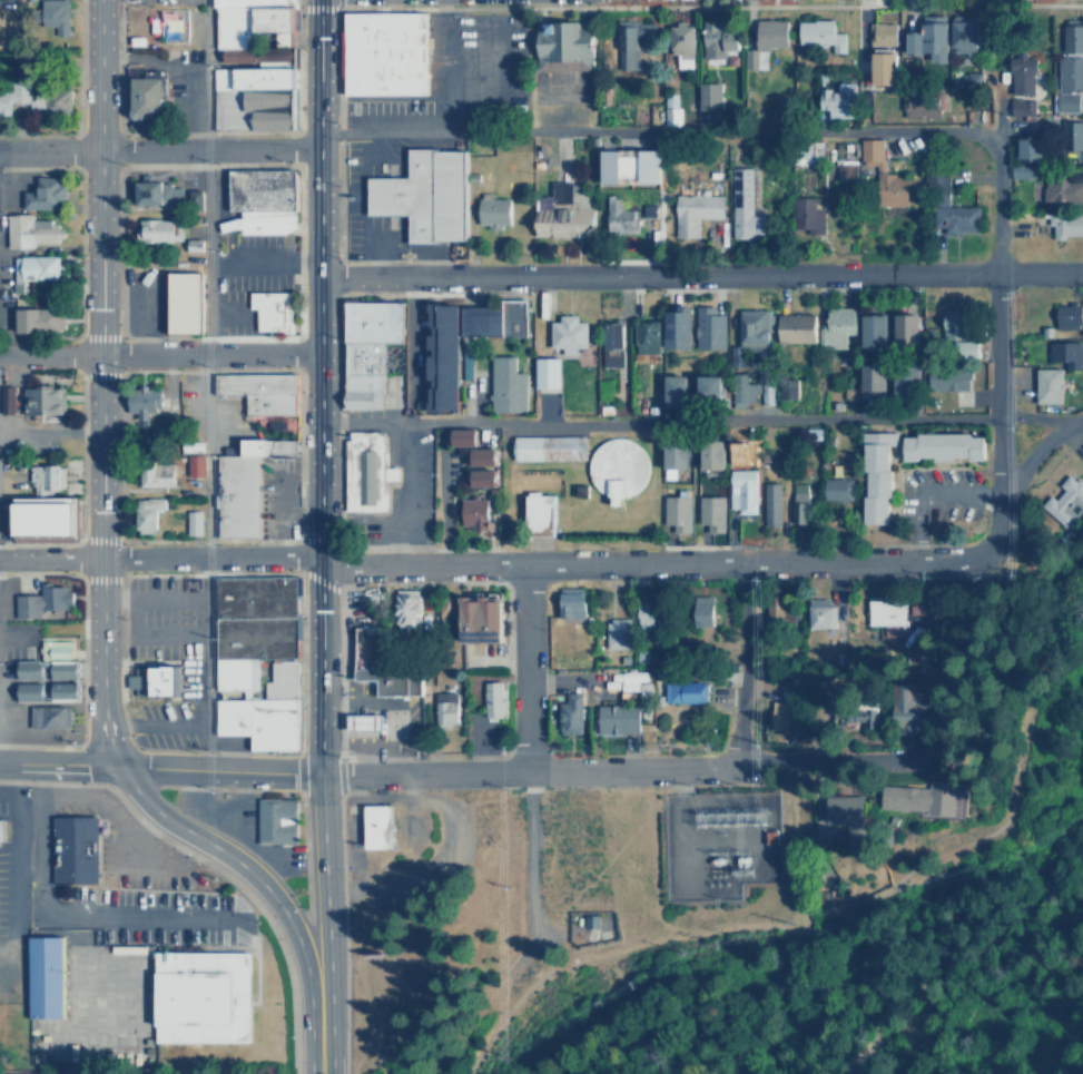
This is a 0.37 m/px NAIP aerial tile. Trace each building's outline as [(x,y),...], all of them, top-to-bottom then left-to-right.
[(39,36),(66,36),(66,0),(39,0),(39,36)] [(211,129),(293,128),(291,0),(211,0),(211,49),(218,49),(218,63),(210,63),(211,129)] [(422,13),(422,92),(343,92),(344,13),(422,13)] [(701,55),(735,55),(735,28),(720,28),(720,18),(700,18),(701,55)] [(534,66),(590,66),(590,20),(534,19),(534,66)] [(830,19),(796,19),(796,48),(841,47),(841,32),(831,32),(830,19)] [(614,67),(638,67),(638,45),(652,45),(652,20),(614,20),(614,67)] [(920,20),(920,40),(944,40),(944,51),(927,51),(927,71),(962,72),(962,58),(975,58),(975,20),(920,20)] [(1061,21),(1061,55),(1055,55),(1055,110),(1076,110),(1076,88),(1082,88),(1082,20),(1061,21)] [(668,66),(690,66),(690,21),(668,21),(668,66)] [(752,21),(752,48),(784,48),(784,21),(752,21)] [(869,81),(894,81),(894,21),(869,21),(869,81)] [(1034,89),(1033,55),(1007,56),(1008,89),(1034,89)] [(159,76),(128,76),(128,117),(159,117),(159,76)] [(7,80),(7,90),(0,90),(0,116),(7,116),(7,104),(27,104),(27,80),(7,80)] [(719,80),(696,80),(696,108),(719,108),(719,80)] [(817,108),(826,108),(826,117),(854,116),(853,82),(816,83),(817,108)] [(38,87),(38,114),(68,114),(68,87),(38,87)] [(900,116),(937,116),(937,91),(900,91),(900,116)] [(662,93),(662,124),(675,124),(675,93),(662,93)] [(1031,98),(1010,98),(1010,112),(1031,112),(1031,98)] [(1082,119),(1057,119),(1057,151),(1082,151),(1082,119)] [(1015,136),(1015,160),(1038,160),(1038,136),(1015,136)] [(874,206),(910,206),(910,174),(882,174),(882,137),(858,137),(857,165),(874,165),(874,206)] [(467,243),(466,147),(404,148),(405,178),(363,179),(364,215),(405,214),(406,244),(467,243)] [(661,183),(661,150),(602,149),(602,184),(621,184),(622,176),(641,177),(641,183),(661,183)] [(837,187),(856,187),(856,164),(837,164),(837,187)] [(923,230),(977,230),(977,205),(946,205),(946,164),(923,164),(923,230)] [(289,233),(288,169),(229,169),(229,220),(216,220),(217,234),(289,233)] [(1082,201),(1082,179),(1066,178),(1066,169),(1025,169),(1025,201),(1082,201)] [(20,209),(62,209),(62,177),(33,177),(33,193),(20,193),(20,209)] [(533,236),(590,236),(590,205),(569,205),(569,181),(549,181),(549,197),(533,197),(533,236)] [(179,205),(179,183),(131,183),(131,205),(179,205)] [(636,207),(619,207),(619,195),(604,195),(604,233),(636,233),(636,207)] [(720,195),(673,195),(673,237),(696,237),(696,218),(720,218),(720,195)] [(475,197),(475,228),(508,228),(508,197),(475,197)] [(761,213),(750,213),(750,197),(730,197),(730,237),(761,237),(761,213)] [(820,197),(790,197),(790,233),(820,233),(820,197)] [(1080,235),(1080,213),(1047,213),(1047,235),(1080,235)] [(57,247),(57,216),(4,216),(4,247),(57,247)] [(136,244),(171,244),(171,219),(136,219),(136,244)] [(12,255),(57,255),(58,278),(12,279),(12,255)] [(200,333),(200,273),(168,273),(168,333),(200,333)] [(254,333),(289,332),(288,293),(247,293),(247,309),(254,309),(254,333)] [(401,302),(343,302),(343,410),(383,408),(383,346),(401,346),(401,302)] [(426,302),(456,303),(455,406),(426,406),(426,302)] [(705,303),(677,303),(677,343),(705,343),(705,303)] [(524,336),(524,305),(460,305),(460,336),(524,336)] [(1053,305),(1053,329),(1079,329),(1079,305),(1053,305)] [(725,350),(726,315),(716,314),(717,307),(698,306),(696,350),(725,350)] [(30,307),(30,333),(63,333),(63,307),(30,307)] [(851,334),(851,307),(823,307),(823,349),(844,349),(844,334),(851,334)] [(738,309),(738,351),(766,351),(766,309),(738,309)] [(943,309),(943,356),(976,356),(976,341),(965,341),(965,309),(943,309)] [(883,347),(883,313),(858,313),(858,347),(883,347)] [(811,343),(811,314),(775,314),(775,343),(811,343)] [(915,314),(892,314),(892,347),(915,347),(915,314)] [(584,351),(584,317),(549,317),(549,351),(584,351)] [(659,321),(632,321),(632,346),(643,346),(643,353),(659,353),(659,321)] [(620,322),(600,322),(600,363),(620,363),(620,322)] [(1047,343),(1047,362),(1063,362),(1063,343),(1047,343)] [(473,378),(473,349),(462,349),(462,378),(473,378)] [(525,412),(525,372),(514,372),(514,355),(489,355),(490,412),(525,412)] [(560,357),(536,358),(536,387),(561,387),(560,357)] [(858,398),(883,398),(883,363),(858,363),(858,398)] [(892,364),(892,400),(915,400),(915,364),(892,364)] [(1060,404),(1060,368),(1034,368),(1034,404),(1060,404)] [(928,390),(972,390),(972,371),(929,370),(928,390)] [(243,394),(243,415),(294,415),(294,373),(215,374),(216,395),(243,394)] [(662,376),(662,406),(683,406),(683,376),(662,376)] [(719,376),(696,376),(696,404),(719,404),(719,376)] [(757,382),(734,382),(734,404),(757,404),(757,382)] [(14,386),(0,386),(0,413),(14,413),(14,386)] [(20,413),(63,413),(63,386),(20,386),(20,413)] [(171,417),(171,397),(160,397),(160,390),(126,390),(126,417),(171,417)] [(453,446),(477,446),(477,428),(453,428),(453,446)] [(895,432),(860,432),(860,523),(887,523),(887,444),(895,444),(895,432)] [(343,433),(385,433),(385,467),(398,467),(398,482),(388,482),(388,515),(343,515),(343,433)] [(982,433),(900,433),(900,462),(982,461),(982,433)] [(512,461),(582,461),(582,436),(512,436),(512,461)] [(268,457),(267,437),(242,439),(243,457),(211,459),(215,541),(260,540),(257,457),(268,457)] [(619,499),(609,499),(599,494),(591,487),(587,479),(584,469),(587,457),(592,449),(599,443),(608,439),(618,439),(628,441),(636,446),(641,454),(646,463),(646,473),(642,482),(637,490),(629,496),(619,499)] [(726,469),(726,439),(702,440),(703,470),(726,469)] [(666,444),(666,469),(690,470),(690,444),(666,444)] [(498,449),(473,449),(473,465),(498,465),(498,449)] [(205,453),(187,453),(187,476),(205,475),(205,453)] [(136,486),(171,486),(171,462),(136,462),(136,486)] [(28,491),(62,491),(62,463),(28,463),(28,491)] [(496,486),(498,470),(473,470),(472,486),(496,486)] [(756,475),(730,475),(730,520),(756,520),(756,475)] [(1072,475),(1040,505),(1061,526),(1082,506),(1082,486),(1072,475)] [(821,500),(850,500),(850,477),(821,477),(821,500)] [(778,482),(760,482),(760,521),(778,521),(778,482)] [(790,524),(805,524),(805,483),(790,483),(790,524)] [(524,492),(524,530),(552,530),(552,492),(524,492)] [(72,535),(72,495),(9,495),(9,535),(72,535)] [(690,496),(664,495),(663,524),(673,524),(673,532),(689,532),(690,496)] [(726,496),(700,495),(699,524),(708,524),(708,532),(725,532),(726,496)] [(163,512),(163,497),(132,497),(132,533),(155,533),(155,512),(163,512)] [(460,529),(486,529),(486,499),(460,499),(460,529)] [(186,534),(198,534),(198,513),(186,513),(186,534)] [(214,690),(257,690),(257,659),(270,659),(270,681),(264,681),(264,699),(214,699),(214,735),(250,735),(250,750),(296,750),(296,578),(214,578),(214,690)] [(41,617),(41,610),(68,610),(68,605),(75,605),(75,591),(68,591),(68,587),(53,587),(53,582),(41,582),(41,594),(16,594),(16,617),(41,617)] [(582,588),(557,588),(557,615),(582,615),(582,588)] [(417,589),(392,589),(392,627),(417,627),(417,589)] [(453,620),(453,595),(437,595),(437,620),(453,620)] [(499,641),(499,597),(456,597),(456,641),(499,641)] [(903,624),(903,598),(864,598),(864,624),(903,624)] [(690,601),(690,624),(709,624),(709,601),(690,601)] [(790,601),(764,601),(764,624),(790,624),(790,601)] [(652,602),(634,602),(634,628),(652,628),(652,602)] [(831,604),(805,604),(805,628),(831,628),(831,604)] [(603,648),(626,648),(626,618),(603,618),(603,648)] [(417,666),(375,666),(375,625),(354,625),(354,678),(374,678),(374,694),(417,694),(417,666)] [(49,702),(79,701),(79,660),(72,660),(72,641),(42,641),(42,661),(19,661),(19,702),(49,702)] [(176,697),(176,667),(134,667),(134,696),(176,697)] [(432,726),(454,726),(454,678),(443,678),(443,690),(432,690),(432,726)] [(482,680),(482,720),(502,720),(502,680),(482,680)] [(662,680),(662,701),(701,701),(701,680),(662,680)] [(888,681),(888,726),(919,726),(919,681),(888,681)] [(557,733),(580,733),(580,692),(557,692),(557,733)] [(766,700),(766,728),(796,728),(796,700),(766,700)] [(839,701),(839,728),(873,728),(873,701),(839,701)] [(595,733),(637,733),(637,703),(595,703),(595,733)] [(70,707),(31,707),(31,728),(70,728),(70,707)] [(384,732),(384,717),(349,717),(349,732),(384,732)] [(952,811),(953,779),(925,779),(925,786),(877,785),(877,811),(952,811)] [(823,824),(843,824),(843,849),(862,849),(860,794),(821,795),(823,824)] [(254,798),(254,843),(294,843),(294,798),(254,798)] [(388,804),(362,804),(362,848),(388,848),(388,804)] [(96,815),(95,883),(51,881),(52,814),(96,815)] [(584,915),(584,927),(599,928),(600,915),(584,915)] [(29,936),(63,936),(63,1018),(29,1018),(29,1003),(29,936)] [(156,950),(252,950),(252,1002),(252,1043),(157,1043),(156,950)]
